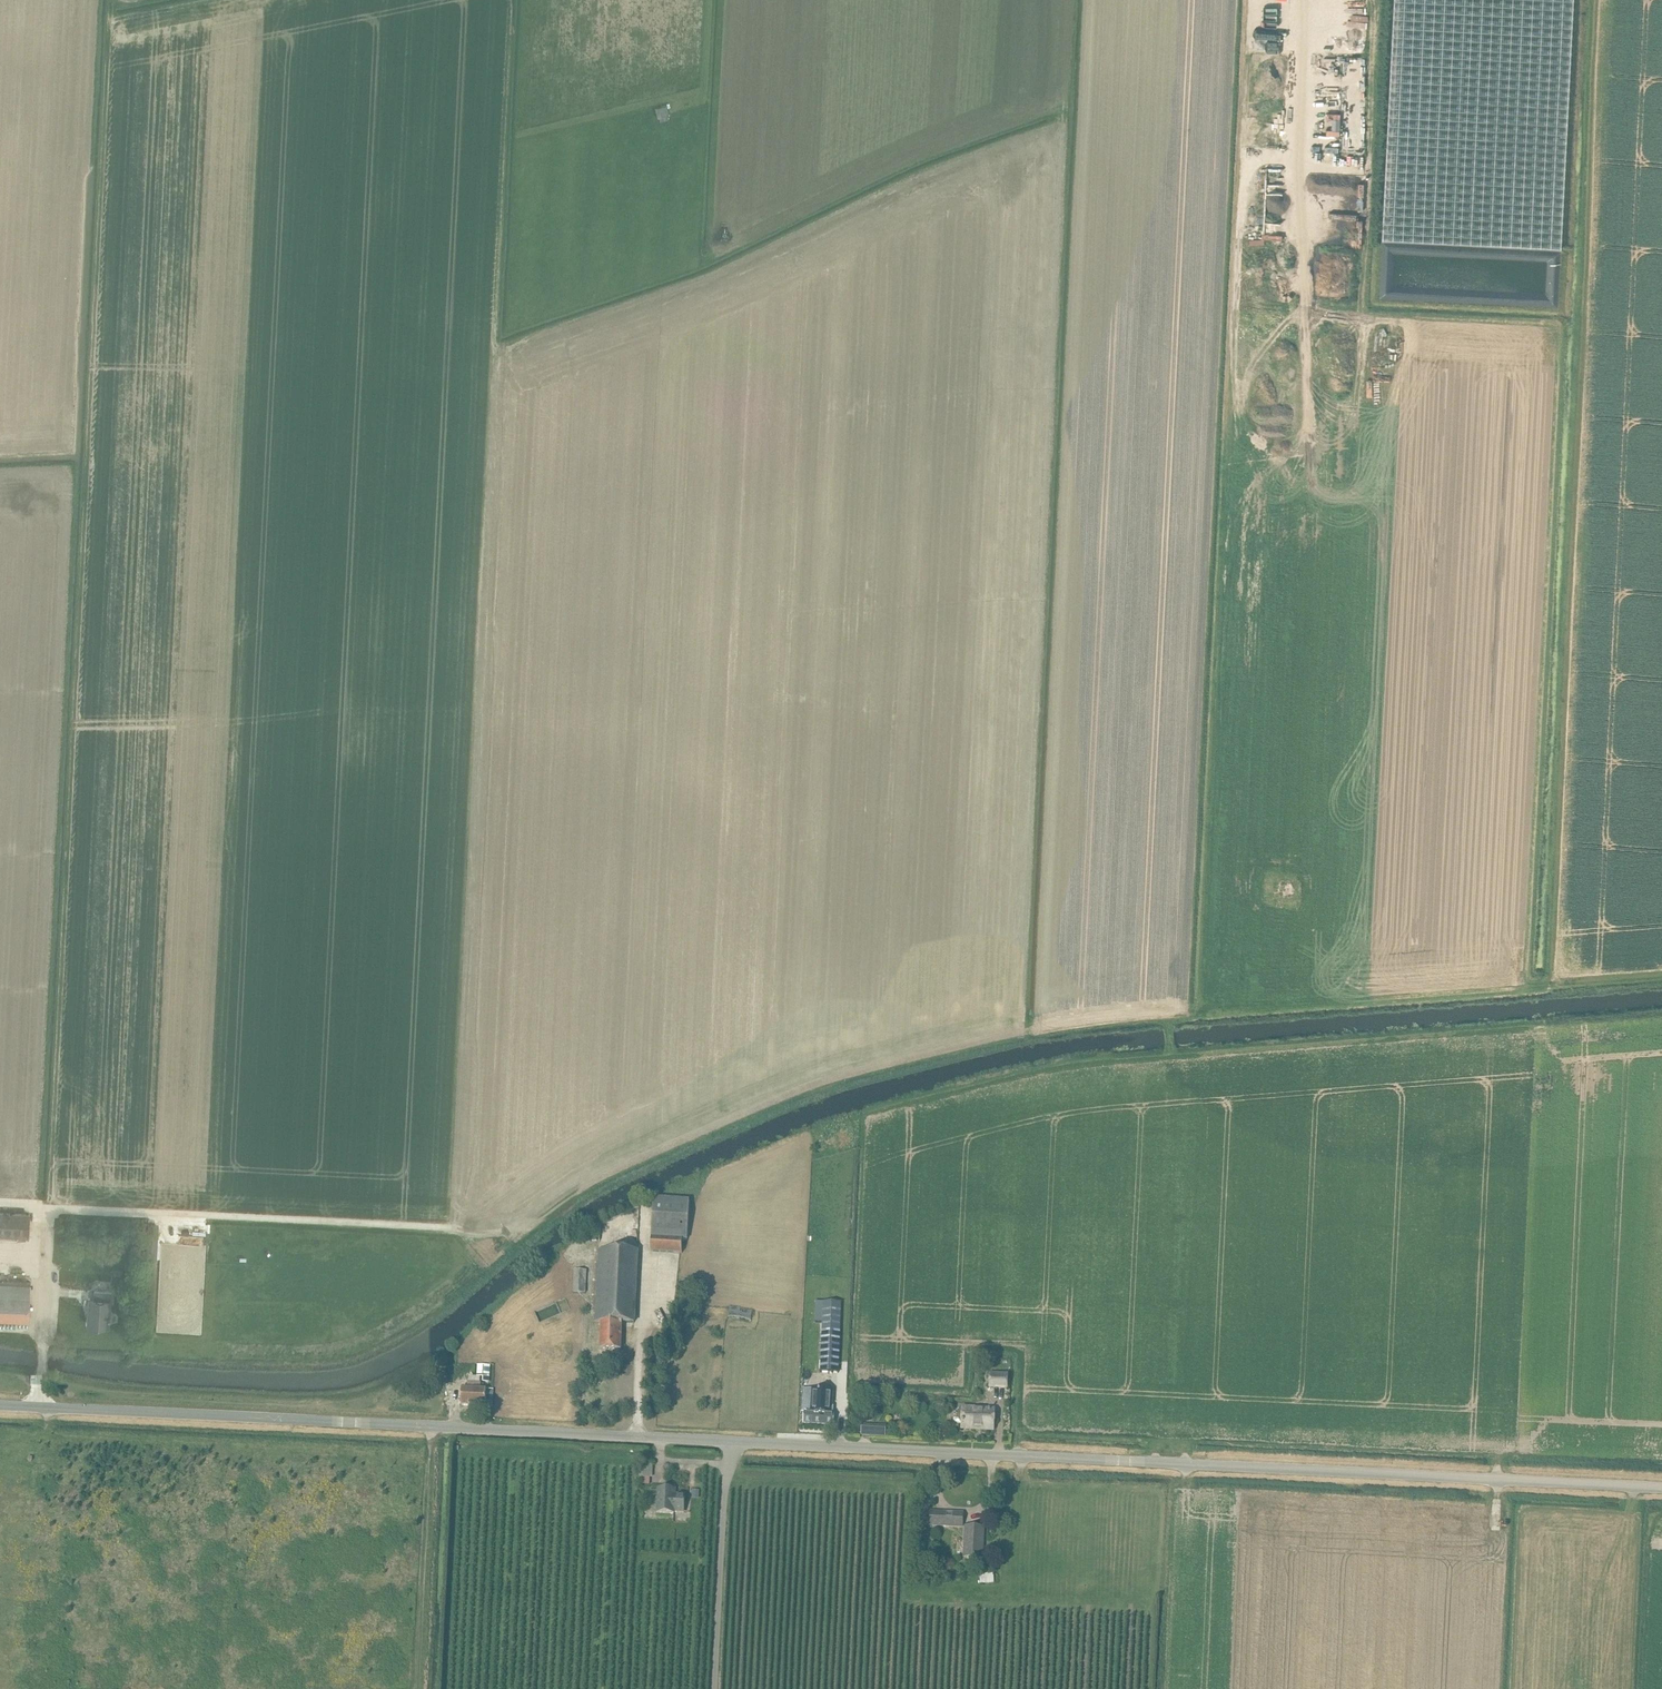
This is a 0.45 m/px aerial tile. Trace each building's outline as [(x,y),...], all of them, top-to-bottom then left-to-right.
[(1560,248),(1573,0),(1394,0),(1382,239),(1560,248)] [(666,106),(656,108),(658,118),(669,115),(666,106)] [(1332,118),(1331,129),(1339,130),(1340,118),(1332,118)] [(650,1250),(680,1253),(682,1253),(683,1240),(686,1240),(689,1202),(654,1200),(650,1250)] [(29,1238),(30,1214),(0,1213),(0,1237),(29,1238)] [(634,1323),(637,1252),(599,1250),(596,1322),(601,1322),(600,1350),(622,1351),(623,1323),(634,1323)] [(573,1292),(586,1293),(587,1270),(574,1269),(573,1292)] [(28,1323),(30,1282),(0,1281),(0,1322),(28,1323)] [(87,1326),(93,1326),(108,1327),(110,1302),(111,1302),(111,1292),(94,1291),(93,1301),(89,1300),(87,1326)] [(839,1362),(841,1303),(815,1303),(815,1323),(819,1323),(822,1323),(821,1372),(839,1373),(839,1362)] [(752,1322),(753,1312),(730,1310),(729,1320),(752,1322)] [(478,1366),(477,1375),(488,1376),(489,1366),(478,1366)] [(461,1389),(461,1406),(460,1407),(473,1407),(474,1376),(468,1376),(468,1377),(468,1379),(468,1383),(467,1383),(466,1389),(461,1389)] [(474,1376),(473,1407),(484,1408),(484,1407),(485,1390),(480,1390),(480,1384),(479,1383),(480,1377),(474,1376)] [(1007,1389),(1007,1377),(991,1377),(991,1388),(1007,1389)] [(804,1412),(803,1424),(833,1426),(834,1414),(833,1414),(834,1391),(802,1389),(801,1412),(804,1412)] [(485,1390),(484,1407),(492,1408),(493,1391),(491,1391),(485,1390)] [(960,1423),(963,1423),(963,1429),(993,1430),(994,1410),(964,1408),(964,1410),(960,1410),(957,1411),(955,1413),(954,1419),(956,1422),(960,1423)] [(861,1425),(861,1436),(885,1437),(886,1427),(861,1425)] [(657,1489),(656,1514),(675,1514),(675,1513),(684,1513),(685,1495),(675,1494),(676,1489),(657,1489)] [(922,1525),(930,1525),(930,1526),(962,1528),(963,1514),(931,1512),(931,1513),(922,1512),(922,1525)] [(981,1560),(983,1529),(965,1528),(963,1558),(981,1560)] [(998,1575),(980,1575),(980,1584),(998,1584),(998,1575)]
